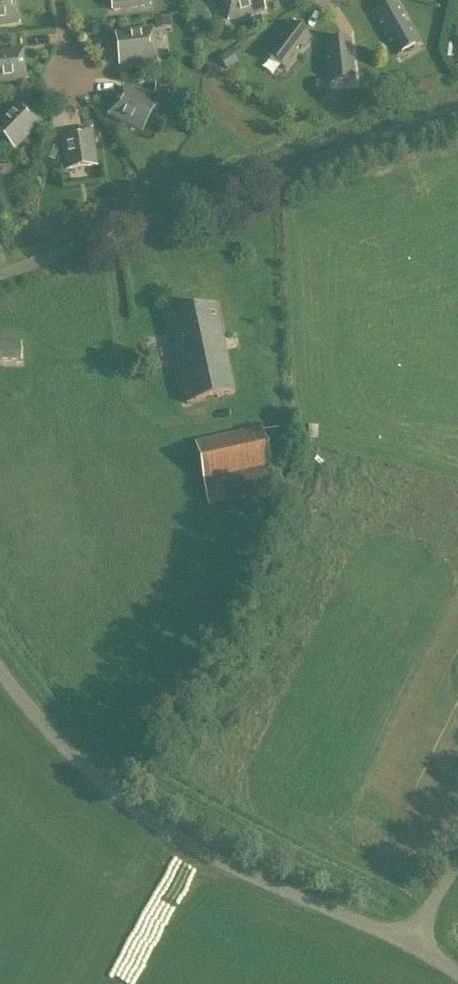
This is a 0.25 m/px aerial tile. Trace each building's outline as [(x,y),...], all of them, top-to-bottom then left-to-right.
[(17,23),(14,0),(0,0),(0,25),(17,23)] [(113,10),(148,5),(148,0),(111,0),(113,10)] [(228,21),(263,11),(260,0),(223,0),(228,21)] [(397,5),(375,17),(396,55),(418,43),(397,5)] [(266,54),(286,69),(310,38),(289,23),(266,54)] [(116,36),(120,64),(155,60),(152,31),(116,36)] [(324,42),(328,81),(353,78),(349,40),(324,42)] [(21,51),(0,54),(0,83),(25,80),(21,51)] [(110,115),(142,131),(155,106),(123,89),(110,115)] [(0,122),(0,135),(14,149),(39,123),(18,103),(0,122)] [(90,131),(62,135),(66,171),(95,167),(90,131)] [(168,317),(187,405),(235,394),(216,307),(168,317)] [(21,360),(21,344),(0,343),(0,359),(21,360)] [(280,429),(262,433),(262,429),(195,443),(209,506),(275,492),(270,467),(288,462),(280,429)]
